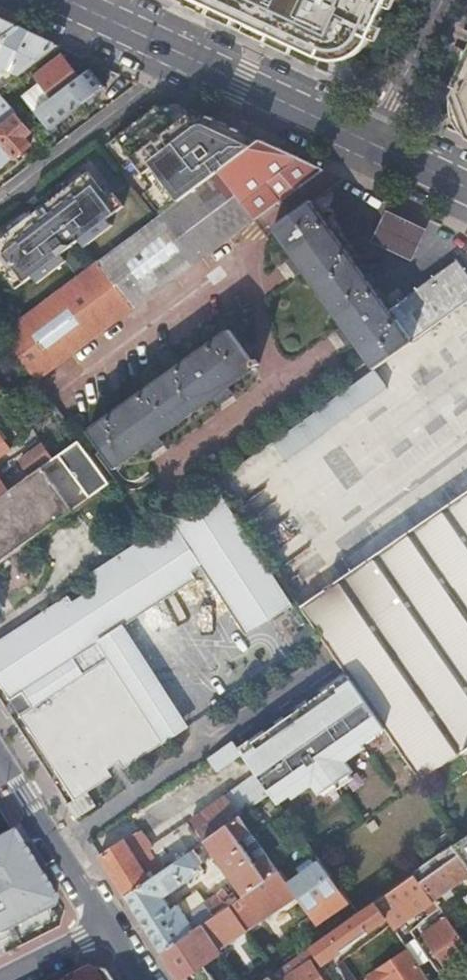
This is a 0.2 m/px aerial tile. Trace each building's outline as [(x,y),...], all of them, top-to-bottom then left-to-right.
[(387,0),(195,0),(317,57),(321,48),(335,43),(347,39),(360,34),(369,38),(387,0)] [(0,20),(0,43),(19,28),(0,20)] [(19,76),(58,47),(19,28),(0,43),(0,67),(19,76)] [(348,42),(347,39),(335,43),(336,47),(338,48),(340,49),(342,49),(345,48),(347,47),(348,45),(348,42)] [(462,67),(466,55),(466,45),(459,62),(459,64),(462,67)] [(462,67),(452,86),(456,88),(452,97),(453,99),(466,135),(466,137),(466,55),(462,67)] [(25,98),(36,113),(80,79),(63,58),(35,80),(40,86),(25,98)] [(80,79),(36,113),(51,131),(105,89),(91,70),(80,79)] [(33,134),(24,123),(0,94),(0,171),(15,158),(16,159),(32,147),(26,140),(33,134)] [(465,136),(466,135),(453,99),(452,99),(451,104),(451,109),(452,113),(454,121),(457,126),(459,130),(465,136)] [(220,173),(262,142),(245,134),(183,105),(158,108),(108,147),(127,171),(134,166),(152,190),(145,196),(161,217),(201,188),(220,173)] [(267,213),(322,170),(262,142),(220,173),(233,191),(257,174),(270,191),(259,200),(258,201),(267,213)] [(36,383),(254,222),(241,205),(243,204),(233,191),(220,173),(201,188),(161,217),(2,336),(17,357),(36,383)] [(106,196),(89,174),(0,241),(0,261),(10,274),(5,278),(15,292),(32,280),(37,286),(66,264),(61,258),(79,244),(84,250),(113,229),(108,222),(125,209),(114,195),(109,199),(106,196)] [(255,195),(259,200),(270,191),(257,174),(233,191),(243,204),(255,195)] [(254,222),(267,213),(258,201),(259,200),(255,195),(243,204),(241,205),(254,222)] [(466,301),(466,275),(457,261),(390,310),(310,201),(274,228),(375,367),(466,301)] [(403,271),(423,226),(383,209),(368,242),(387,250),(382,262),(403,271)] [(89,432),(115,467),(259,365),(255,360),(251,362),(229,332),(89,432)] [(36,383),(17,357),(2,367),(28,403),(37,396),(41,401),(46,397),(36,383)] [(370,365),(262,441),(277,462),(385,387),(370,365)] [(392,484),(466,430),(466,399),(378,464),(392,484)] [(10,452),(0,438),(0,459),(10,452)] [(85,505),(112,486),(79,441),(56,457),(52,460),(85,505)] [(0,498),(31,475),(36,472),(52,460),(56,457),(46,444),(23,460),(29,468),(6,485),(0,476),(0,498)] [(69,516),(36,472),(31,475),(0,498),(0,566),(69,516)] [(0,642),(0,689),(8,701),(22,692),(32,709),(19,717),(75,804),(88,795),(113,778),(109,771),(121,763),(126,770),(165,744),(111,660),(86,677),(75,659),(100,643),(124,627),(197,578),(193,571),(203,565),(248,634),(293,605),(220,491),(173,521),(177,527),(165,536),(161,529),(88,576),(96,587),(71,604),(66,598),(0,642)] [(100,643),(75,659),(86,677),(111,660),(165,744),(189,728),(124,627),(100,643)] [(353,681),(350,676),(337,685),(340,690),(353,681)] [(363,744),(386,728),(353,681),(340,690),(337,685),(287,719),(291,725),(281,732),(277,726),(251,744),(254,749),(243,757),(251,767),(271,795),(279,805),(292,796),(294,800),(314,785),(321,796),(354,772),(347,761),(366,748),(363,744)] [(22,692),(8,701),(19,717),(32,709),(22,692)] [(291,725),(287,719),(277,726),(281,732),(291,725)] [(240,752),(232,742),(208,759),(226,785),(251,767),(243,757),(240,752)] [(251,744),(240,752),(243,757),(254,749),(251,744)] [(109,771),(113,778),(126,770),(121,763),(109,771)] [(75,804),(68,809),(77,823),(97,809),(88,795),(75,804)] [(206,842),(240,817),(226,797),(149,851),(164,872),(191,853),(206,842)] [(256,840),(240,817),(206,842),(243,896),(278,871),(262,848),(254,853),(259,861),(255,864),(239,841),(244,838),(249,846),(256,840)] [(164,872),(149,851),(143,842),(147,839),(142,832),(126,843),(125,841),(99,858),(126,899),(127,899),(164,872)] [(454,847),(466,864),(466,838),(454,847)] [(454,847),(441,856),(447,864),(434,873),(429,865),(415,874),(430,894),(434,901),(466,878),(466,864),(454,847)] [(230,906),(233,903),(224,890),(186,918),(179,908),(173,912),(164,899),(208,867),(205,863),(200,866),(191,853),(164,872),(127,899),(162,954),(230,906)] [(319,862),(287,885),(317,927),(349,903),(319,862)] [(233,903),(230,906),(246,929),(259,921),(260,922),(295,896),(287,885),(278,871),(243,896),(233,903)] [(430,894),(415,874),(374,903),(390,927),(392,929),(404,920),(414,913),(426,905),(422,900),(430,894)] [(45,881),(0,906),(0,956),(61,926),(64,911),(45,881)] [(390,927),(374,903),(357,915),(312,947),(324,965),(333,959),(380,925),(384,931),(390,927)] [(230,906),(162,954),(179,979),(213,979),(210,976),(208,975),(207,975),(206,975),(204,976),(199,969),(219,955),(216,951),(246,929),(230,906)] [(418,920),(414,913),(404,920),(408,927),(418,920)] [(443,913),(437,918),(440,922),(422,934),(449,972),(466,961),(466,947),(443,913)] [(411,932),(400,941),(407,951),(414,962),(425,953),(411,932)] [(414,962),(407,951),(369,978),(370,979),(426,979),(414,962)] [(298,957),(280,970),(286,979),(323,979),(311,962),(301,969),(298,965),(302,963),(298,957)] [(343,972),(333,959),(324,965),(333,978),(343,972)] [(62,979),(108,979),(102,971),(87,967),(62,979)]
